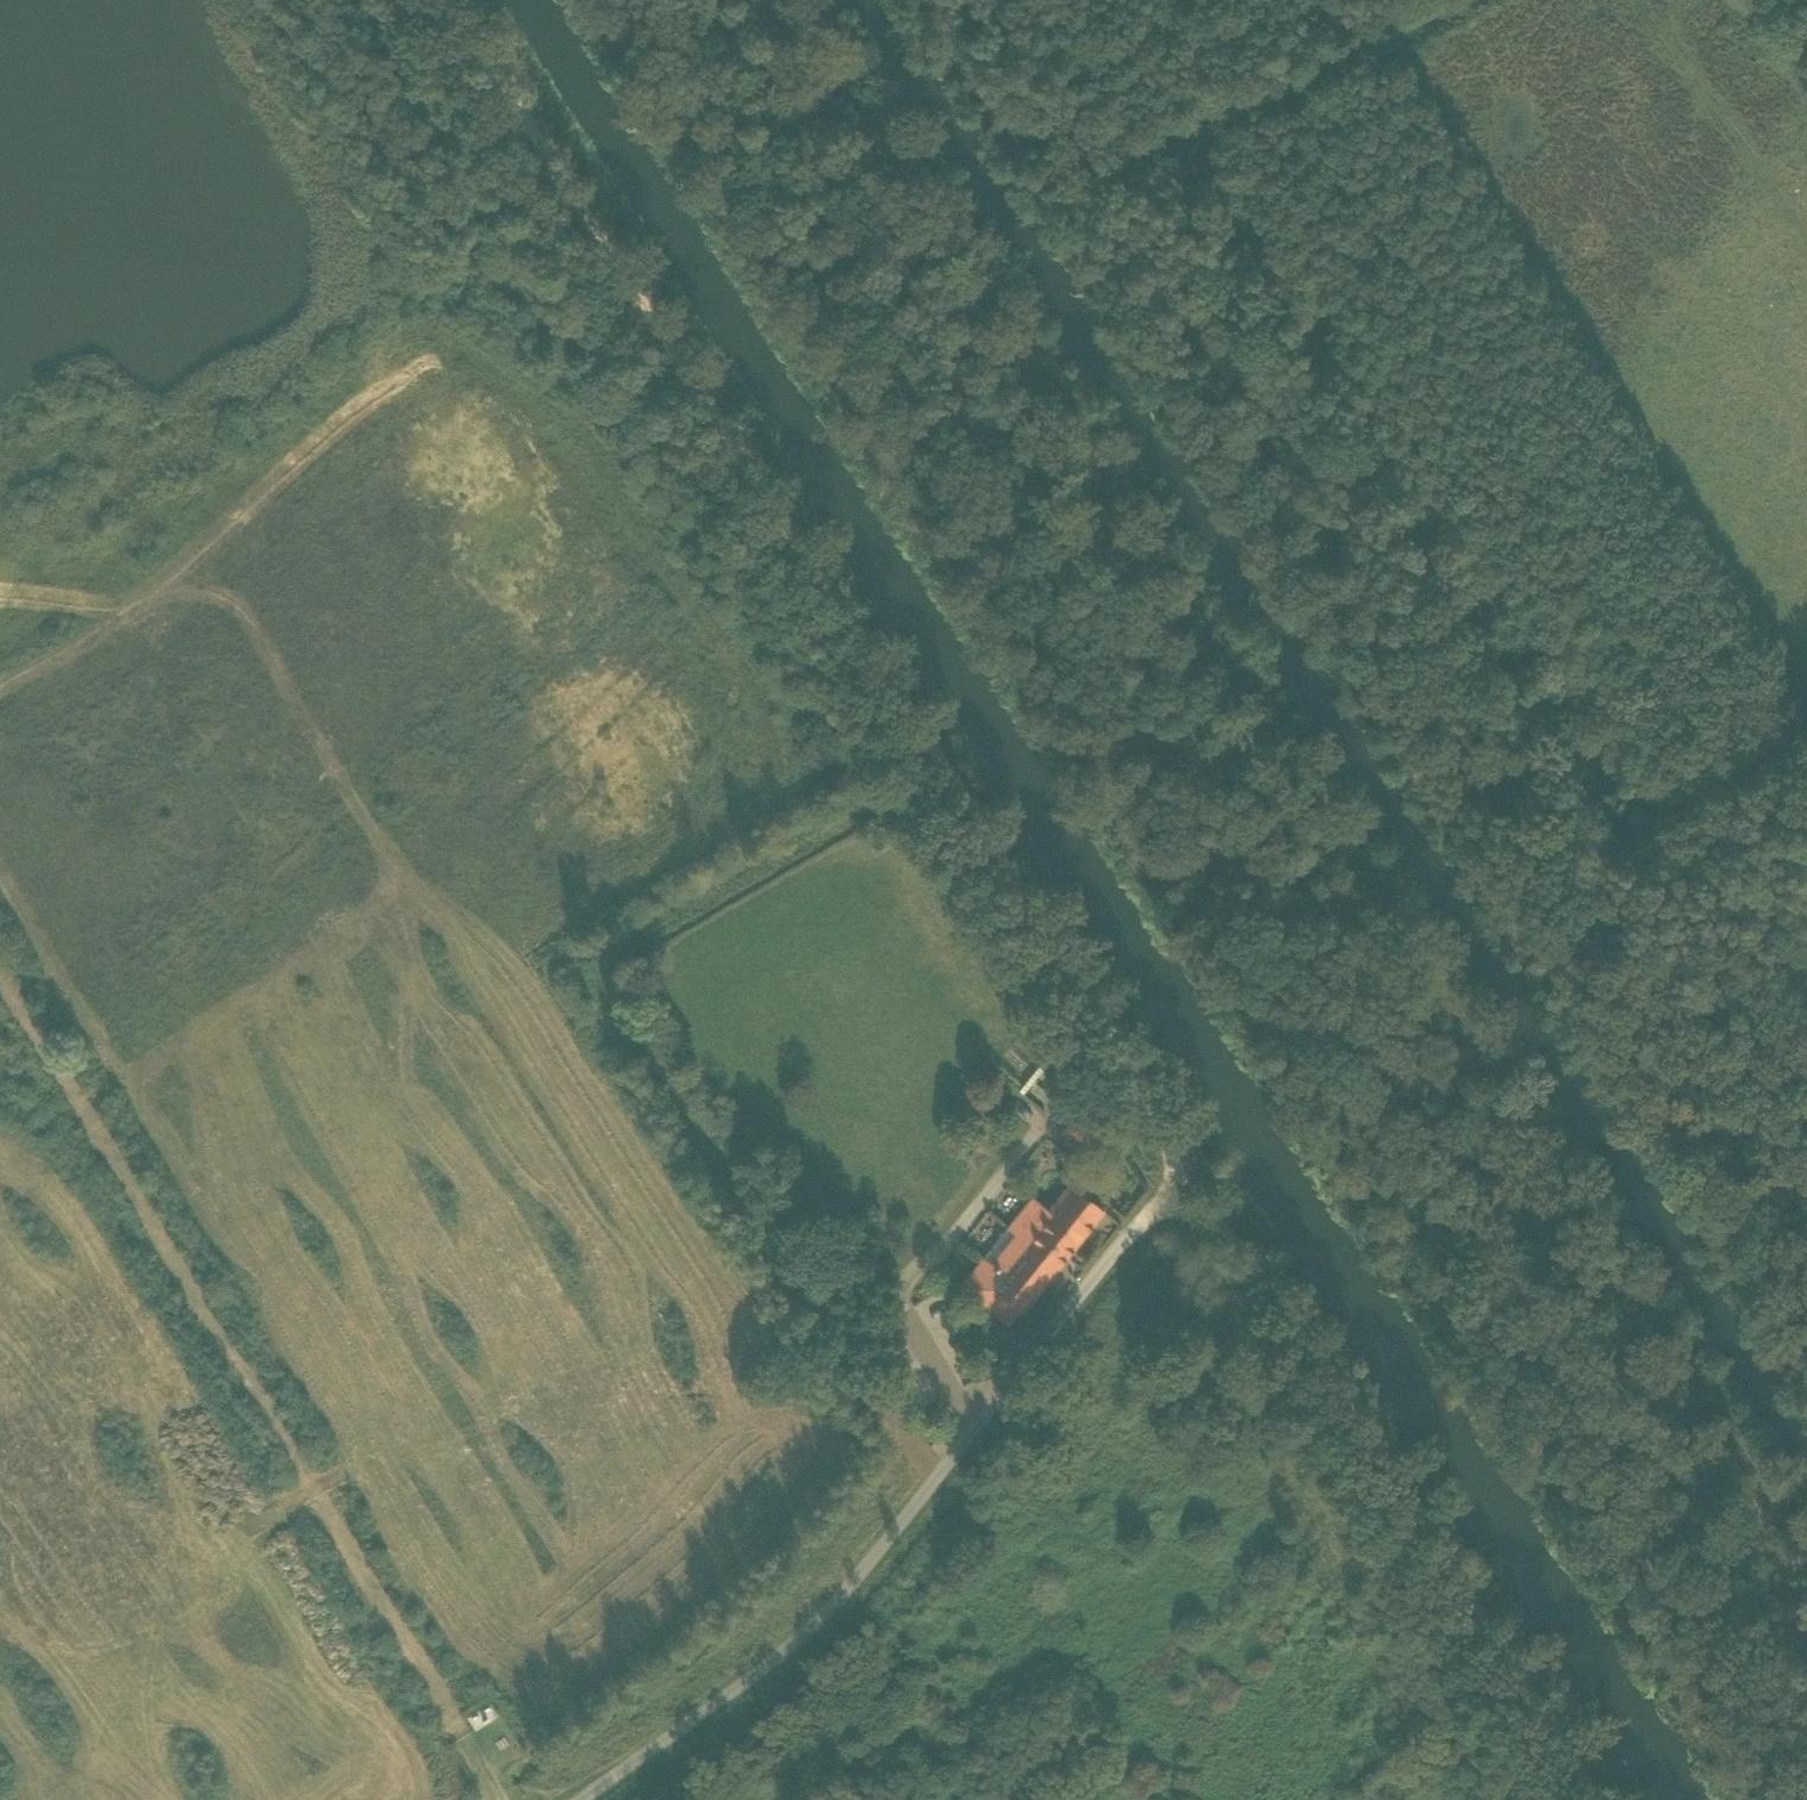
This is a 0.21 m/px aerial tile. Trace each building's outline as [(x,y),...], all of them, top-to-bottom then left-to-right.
[(1070,1183),(1048,1211),(1033,1198),(961,1287),(1009,1326),(1020,1312),(1022,1313),(1104,1211),(1070,1183)] [(466,1715),(476,1730),(499,1715),(490,1700),(466,1715)]
